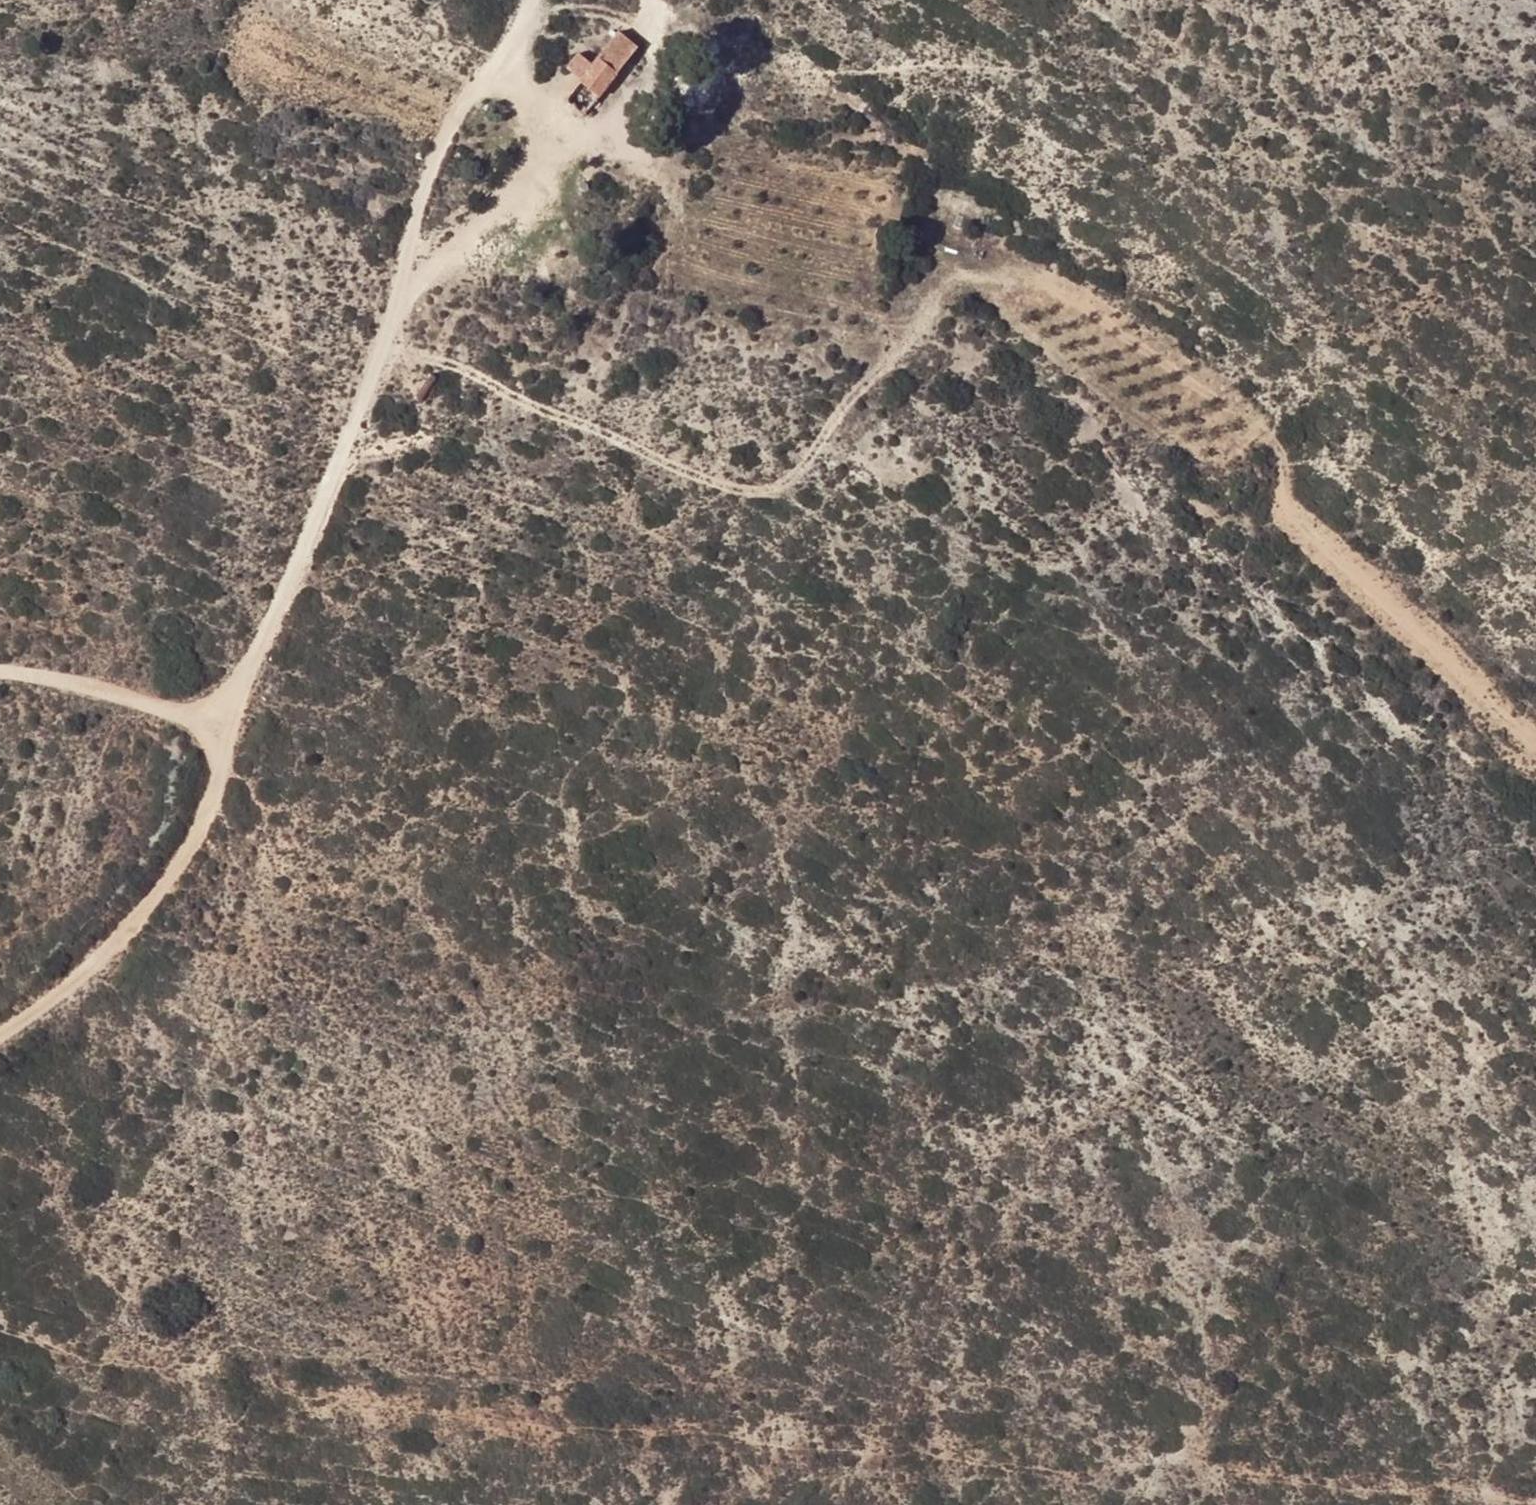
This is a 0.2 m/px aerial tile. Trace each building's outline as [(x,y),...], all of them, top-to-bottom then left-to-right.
[(598,27),(549,90),(569,104),(621,39),(598,27)]
